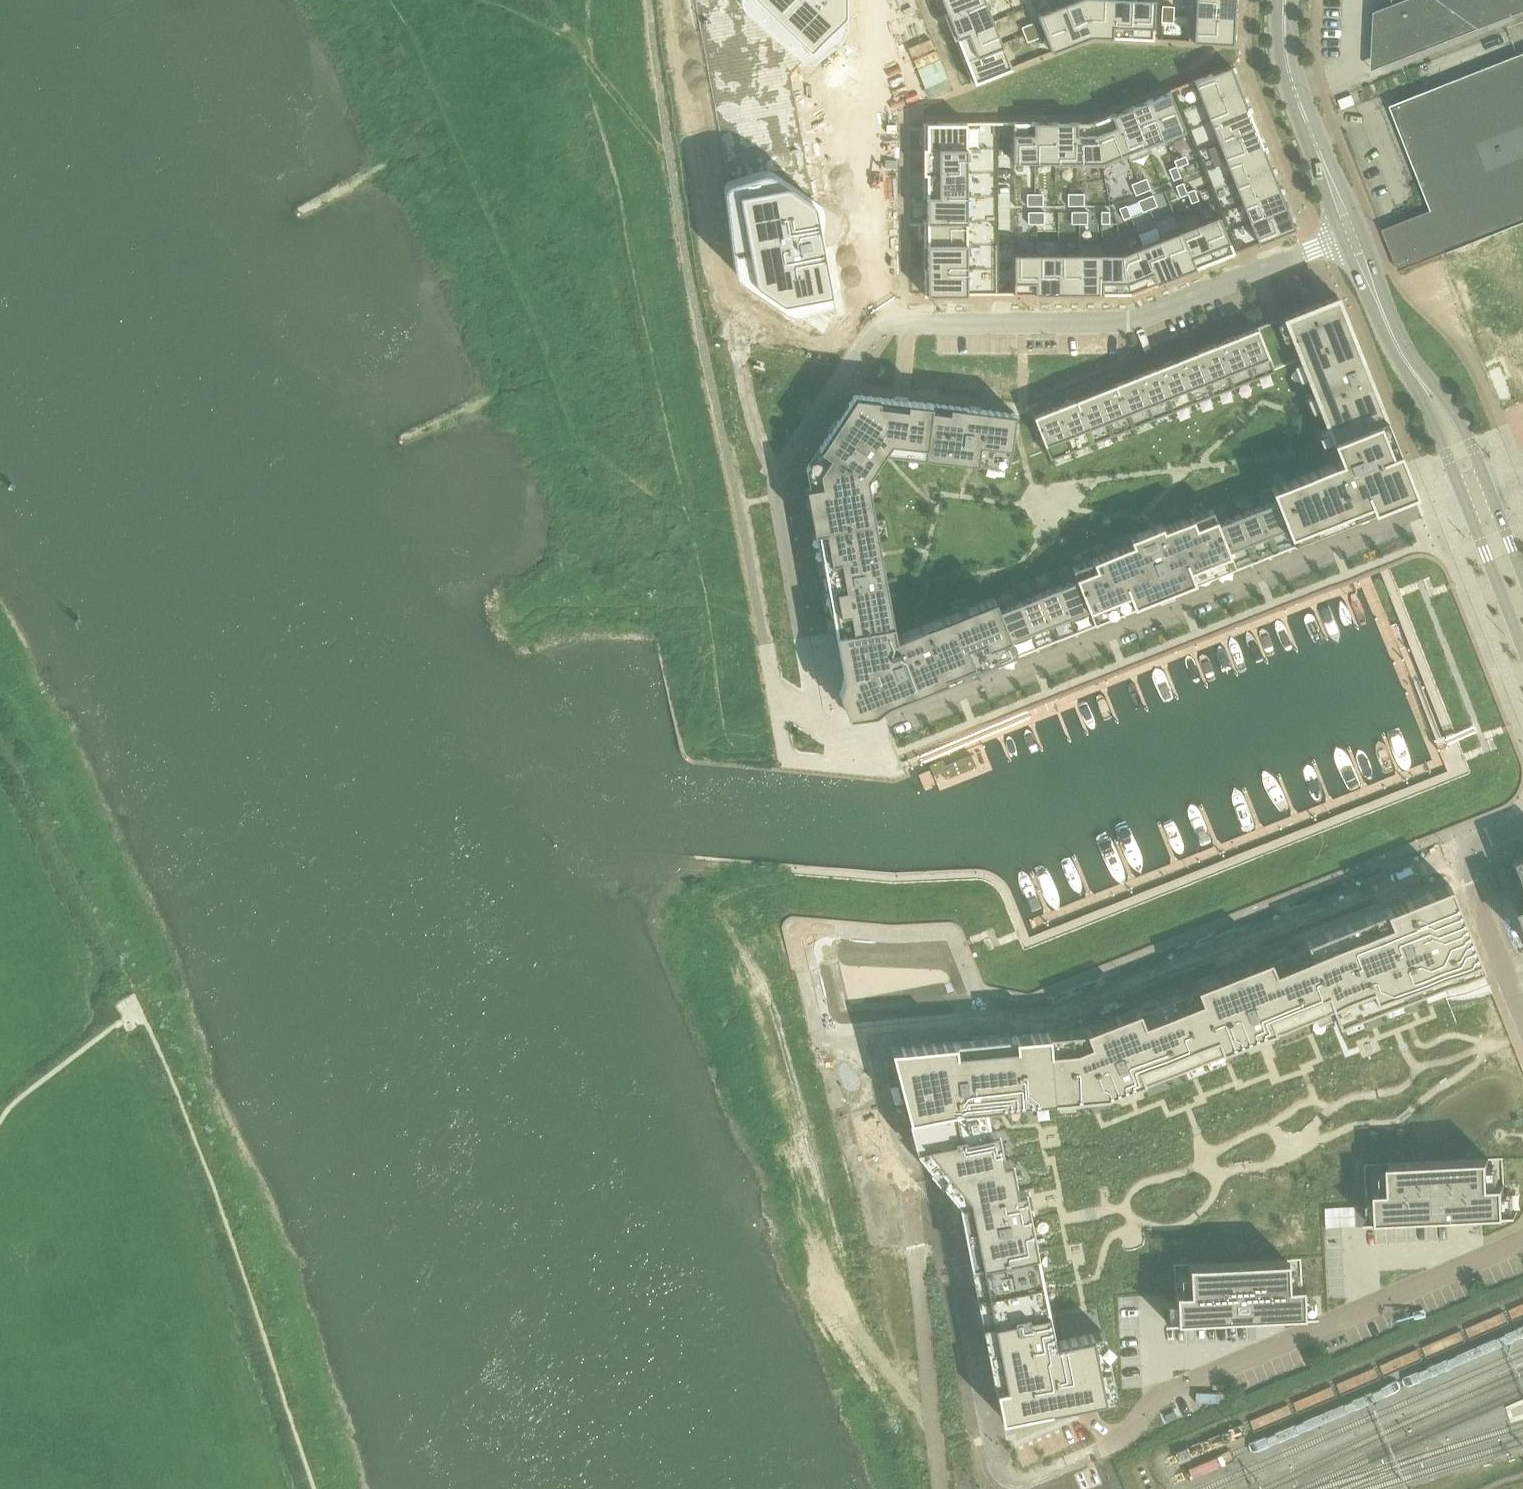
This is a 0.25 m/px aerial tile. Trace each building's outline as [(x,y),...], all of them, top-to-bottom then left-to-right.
[(786,33),(781,38),(781,40),(805,60),(844,20),(844,0),(752,0),(786,33)] [(947,12),(944,13),(944,14),(980,0),(942,0),(947,12)] [(944,14),(953,37),(993,21),(985,0),(980,0),(944,14)] [(1057,6),(1072,43),(1091,36),(1085,0),(1072,0),(1057,6)] [(1091,36),(1111,37),(1113,0),(1085,0),(1091,36)] [(1111,37),(1131,38),(1133,0),(1113,0),(1111,37)] [(1131,38),(1153,39),(1155,0),(1133,0),(1131,38)] [(1194,15),(1234,17),(1235,0),(1195,0),(1194,15)] [(1375,11),(1373,50),(1380,67),(1517,13),(1522,4),(1522,0),(1404,0),(1375,11)] [(1162,5),(1162,13),(1174,14),(1174,6),(1162,5)] [(1057,6),(1036,14),(1051,51),(1072,43),(1057,6)] [(1162,13),(1161,21),(1173,22),(1174,14),(1162,13)] [(1194,15),(1193,40),(1233,42),(1234,17),(1194,15)] [(993,21),(953,37),(962,59),(1002,43),(993,21)] [(1032,22),(1021,27),(1024,34),(1035,30),(1032,22)] [(1035,30),(1024,34),(1027,42),(1038,37),(1035,30)] [(1002,43),(962,59),(971,83),(1012,67),(1002,43)] [(1396,104),(1437,207),(1385,228),(1401,269),(1441,252),(1522,220),(1522,54),(1396,104)] [(1231,67),(1194,82),(1202,102),(1239,87),(1231,67)] [(1239,87),(1202,102),(1210,121),(1247,106),(1239,87)] [(1171,91),(1150,99),(1165,136),(1185,128),(1171,91)] [(1150,99),(1131,106),(1146,144),(1165,136),(1150,99)] [(1131,106),(1112,114),(1127,151),(1146,144),(1131,106)] [(1247,106),(1210,121),(1217,140),(1254,125),(1247,106)] [(1112,114),(1094,121),(1101,161),(1127,151),(1112,114)] [(1012,121),(1012,161),(1035,161),(1034,121),(1012,121)] [(1034,121),(1035,161),(1055,161),(1055,122),(1034,121)] [(1055,122),(1055,161),(1076,161),(1075,121),(1055,122)] [(1075,121),(1076,161),(1101,161),(1094,121),(1075,121)] [(922,122),(923,148),(966,148),(966,122),(922,122)] [(1254,125),(1217,140),(1225,160),(1262,145),(1254,125)] [(1262,145),(1225,160),(1233,180),(1270,166),(1262,145)] [(923,148),(923,172),(966,171),(966,148),(923,148)] [(1180,153),(1173,156),(1176,165),(1177,167),(1185,164),(1180,153)] [(1176,165),(1169,168),(1173,179),(1181,176),(1177,167),(1176,165)] [(1270,166),(1233,180),(1241,200),(1278,186),(1270,166)] [(923,172),(923,196),(966,196),(966,171),(923,172)] [(727,185),(725,191),(729,220),(735,219),(746,281),(782,305),(812,300),(832,296),(814,199),(780,175),(729,185),(727,185)] [(1146,177),(1139,180),(1143,191),(1150,188),(1146,177)] [(1139,180),(1131,183),(1136,194),(1143,191),(1139,180)] [(1183,182),(1176,185),(1180,196),(1188,194),(1187,192),(1183,182)] [(1278,186),(1241,200),(1249,220),(1286,206),(1278,186)] [(1195,189),(1187,192),(1188,194),(1192,203),(1199,200),(1195,189)] [(1027,193),(1027,205),(1035,205),(1035,193),(1027,193)] [(1035,193),(1035,205),(1043,205),(1043,193),(1035,193)] [(1068,193),(1068,205),(1076,205),(1076,193),(1068,193)] [(1076,193),(1076,205),(1084,205),(1084,193),(1076,193)] [(1153,194),(1145,197),(1150,208),(1157,206),(1153,194)] [(923,219),(923,220),(966,220),(966,196),(923,196),(923,197),(926,197),(926,219),(923,219)] [(1145,197),(1138,200),(1142,211),(1150,208),(1145,197)] [(1126,205),(1119,208),(1123,219),(1131,216),(1126,205)] [(1286,206),(1249,220),(1258,242),(1295,227),(1286,206)] [(1028,211),(1028,223),(1036,223),(1036,211),(1028,211)] [(1036,211),(1036,223),(1044,223),(1044,211),(1036,211)] [(1071,211),(1072,223),(1080,223),(1079,211),(1071,211)] [(1079,211),(1080,223),(1088,223),(1087,211),(1079,211)] [(1101,211),(1101,223),(1109,223),(1109,211),(1101,211)] [(1220,214),(1199,222),(1214,260),(1234,251),(1220,214)] [(923,220),(923,244),(966,244),(966,220),(923,220)] [(1199,222),(1180,230),(1195,267),(1214,260),(1199,222)] [(1180,230),(1161,238),(1176,275),(1195,267),(1180,230)] [(1161,238),(1142,245),(1157,282),(1176,275),(1161,238)] [(923,244),(923,268),(967,268),(966,244),(923,244)] [(1142,245),(1122,253),(1130,293),(1157,282),(1142,245)] [(1013,253),(1013,293),(1036,293),(1036,253),(1013,253)] [(1036,253),(1036,293),(1058,293),(1058,253),(1036,253)] [(1058,253),(1058,293),(1080,293),(1079,253),(1058,253)] [(1079,253),(1080,293),(1101,293),(1101,253),(1079,253)] [(1101,253),(1101,293),(1130,293),(1122,253),(1101,253)] [(923,268),(923,294),(967,293),(967,268),(923,268)] [(1300,358),(1333,441),(1387,419),(1337,295),(1283,316),(1300,358)] [(1300,358),(1283,316),(1257,326),(1033,415),(1037,424),(1042,437),(1047,449),(1050,458),(1274,369),(1300,358)] [(881,452),(921,457),(927,403),(852,394),(804,468),(815,529),(872,519),(865,477),(881,452)] [(1012,414),(927,403),(921,457),(1006,467),(1006,465),(1012,414)] [(1312,471),(1272,487),(1277,498),(1294,540),(1415,492),(1387,419),(1333,441),(1340,460),(1312,471)] [(1233,564),(1294,540),(1277,498),(1217,522),(1233,564)] [(1172,589),(1233,564),(1217,522),(1211,508),(1164,527),(1162,523),(1130,536),(1133,542),(1071,566),(1075,578),(1092,620),(1157,595),(1158,598),(1173,592),(1172,589)] [(834,633),(891,623),(872,519),(815,529),(834,633)] [(1012,652),(1092,620),(1075,578),(995,610),(1012,652)] [(846,716),(856,714),(858,714),(1012,652),(995,610),(991,598),(893,637),(891,623),(834,633),(841,676),(837,693),(846,716)] [(1511,857),(1522,888),(1522,853),(1511,857)] [(1448,883),(1306,939),(1332,1003),(1339,1022),(1440,983),(1481,966),(1448,883)] [(1306,939),(1176,991),(1201,1055),(1332,1003),(1306,939)] [(1080,1029),(1046,1032),(1052,1098),(1105,1093),(1201,1055),(1176,991),(1080,1029)] [(990,1038),(890,1047),(916,1146),(989,1132),(989,1130),(984,1104),(1052,1098),(1046,1032),(990,1038)] [(989,1132),(916,1146),(916,1148),(937,1174),(958,1200),(977,1293),(1042,1280),(1023,1187),(1016,1189),(1010,1158),(1002,1159),(996,1129),(989,1130),(989,1132)] [(1489,1187),(1488,1160),(1388,1164),(1390,1191),(1375,1192),(1377,1222),(1505,1216),(1504,1186),(1489,1187)] [(1283,1261),(1184,1265),(1185,1292),(1171,1293),(1172,1322),(1300,1317),(1299,1287),(1284,1288),(1283,1261)] [(1042,1280),(977,1293),(1001,1417),(1084,1400),(1115,1394),(1102,1330),(1053,1340),(1042,1280)]
